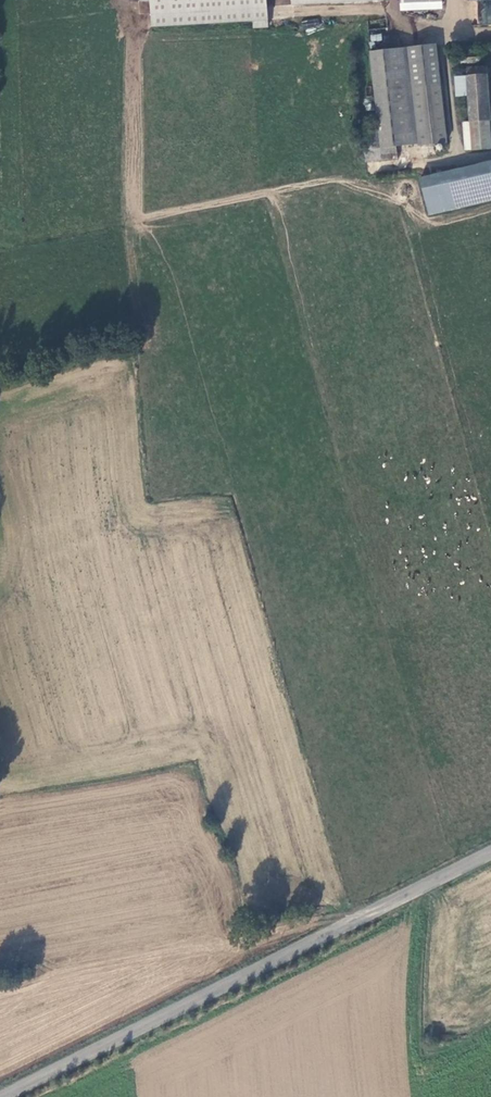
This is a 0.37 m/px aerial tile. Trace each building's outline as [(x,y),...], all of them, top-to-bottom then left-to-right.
[(153,28),(252,21),(252,29),(268,28),(266,0),(151,0),(153,28)] [(485,24),(487,0),(480,0),(478,24),(485,24)] [(381,33),(370,35),(371,42),(382,40),(381,33)] [(431,43),(393,48),(407,143),(417,141),(418,145),(444,141),(431,43)] [(391,146),(407,143),(393,48),(362,52),(375,132),(377,148),(391,146)] [(473,51),(457,52),(457,62),(473,61),(473,51)] [(481,66),(462,67),(462,77),(482,76),(481,66)] [(485,118),(482,76),(462,77),(452,77),(453,100),(465,99),(466,119),(485,118)] [(488,146),(485,118),(466,119),(466,126),(467,147),(488,146)] [(467,147),(466,126),(458,126),(460,148),(467,147)] [(393,157),(391,146),(377,148),(375,132),(360,135),(364,162),(393,157)] [(488,162),(419,179),(427,213),(490,197),(490,173),(488,162)]
